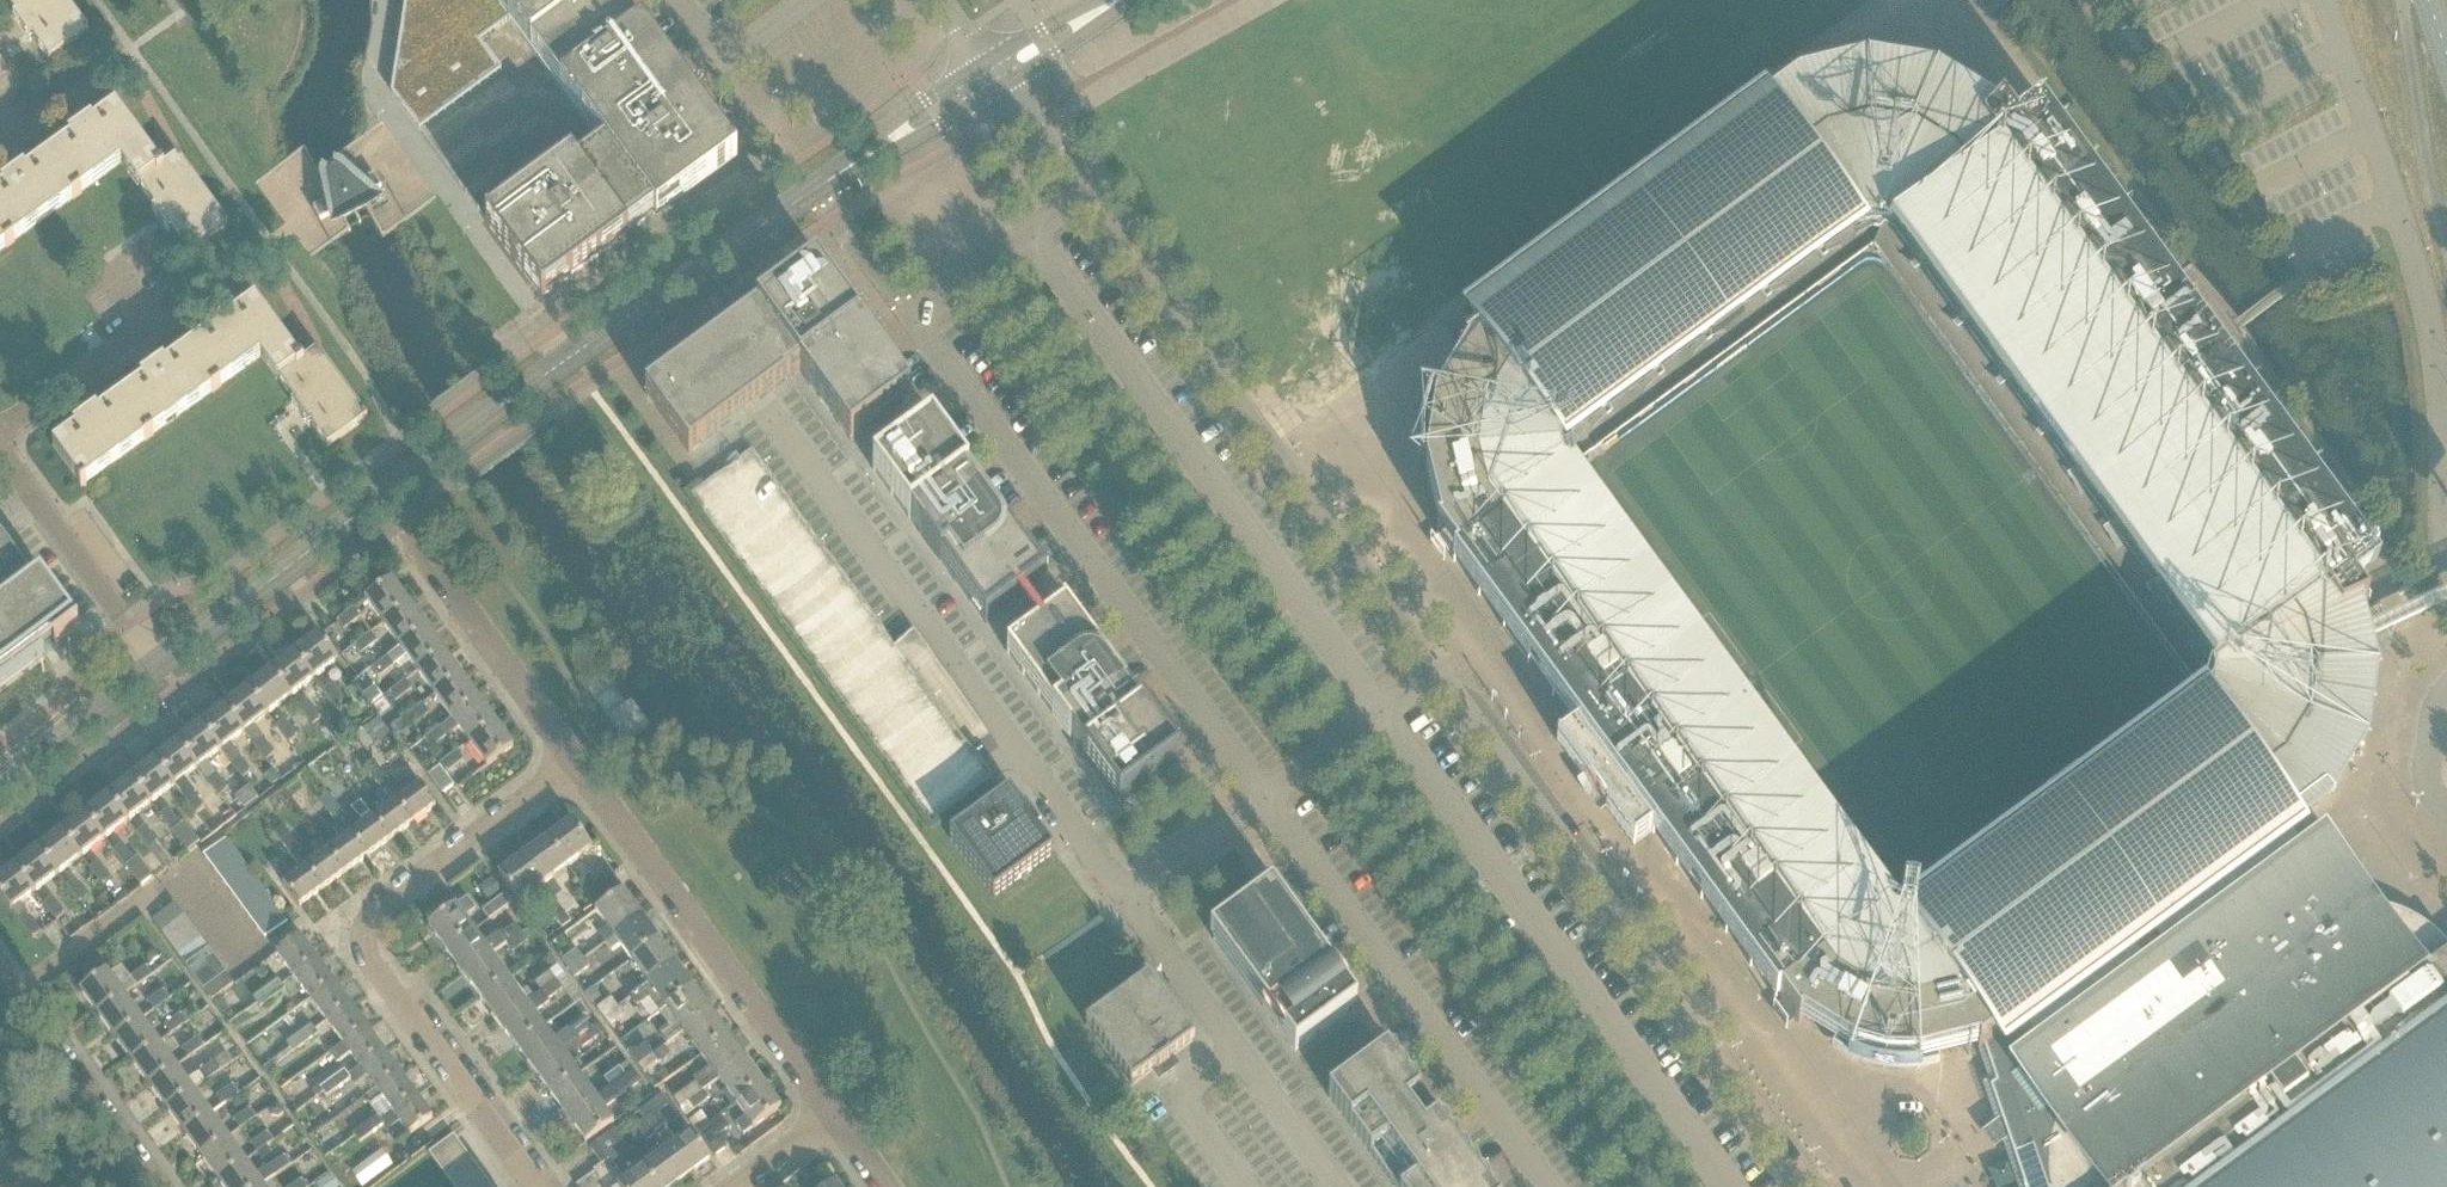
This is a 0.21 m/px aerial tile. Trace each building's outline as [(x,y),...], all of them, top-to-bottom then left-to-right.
[(49,60),(90,32),(67,0),(6,0),(49,60)] [(542,297),(731,159),(614,0),(406,0),(392,93),(419,130),(501,70),(480,42),(510,19),(604,148),(579,167),(572,157),(485,220),(542,297)] [(1784,115),(1779,108),(1478,330),(1489,345),(1478,356),(1447,411),(1436,477),(1450,536),(1465,564),(1589,730),(1562,749),(1635,849),(1660,835),(1808,1033),(1870,1066),(1929,1073),(2015,1054),(2025,1070),(2334,850),(2326,837),(2343,822),(2383,759),(2391,727),(2395,690),(2392,663),(2385,633),(2379,617),(2369,594),(2033,136),(1950,87),(1880,75),(1812,93),(1784,115)] [(79,134),(51,155),(80,195),(123,164),(138,184),(162,166),(116,107),(89,127),(86,123),(77,130),(79,134)] [(0,192),(0,225),(13,243),(80,195),(51,155),(22,175),(20,172),(10,179),(12,183),(0,192)] [(188,253),(228,225),(179,156),(162,166),(138,184),(188,253)] [(340,211),(363,199),(362,197),(382,187),(375,174),(355,185),(349,179),(339,182),(331,189),(333,197),(313,208),(320,221),(340,210),(340,211)] [(13,243),(0,225),(0,253),(13,243)] [(896,408),(910,397),(816,269),(659,385),(646,394),(689,454),(800,372),(851,442),(896,408)] [(263,358),(277,378),(301,360),(256,301),(228,321),(225,317),(216,324),(219,328),(190,349),(219,389),(263,358)] [(152,377),(123,397),(152,437),(219,389),(190,349),(162,369),(159,366),(149,372),(152,377)] [(318,350),(301,360),(277,378),(327,447),(368,419),(318,350)] [(82,488),(152,437),(123,397),(95,418),(93,414),(82,422),(84,425),(54,447),(82,488)] [(928,430),(873,470),(985,623),(1041,583),(928,430)] [(689,499),(930,829),(992,785),(966,749),(989,732),(915,630),(895,645),(754,452),(689,499)] [(35,586),(2,542),(0,544),(0,688),(43,656),(38,649),(66,629),(35,586)] [(392,580),(365,599),(383,624),(409,604),(392,580)] [(1254,617),(1266,608),(1257,596),(1246,605),(1254,617)] [(383,624),(400,648),(427,628),(409,604),(383,624)] [(353,610),(337,622),(343,630),(344,631),(360,618),(353,610)] [(1007,653),(1073,742),(1119,806),(1174,765),(1064,615),(1062,612),(1007,653)] [(444,652),(427,628),(400,648),(417,671),(444,652)] [(294,652),(316,681),(340,663),(318,634),(294,652)] [(371,634),(355,646),(361,655),(377,642),(371,634)] [(294,652),(271,670),(293,699),(316,681),(294,652)] [(461,676),(444,652),(417,671),(434,695),(461,676)] [(395,666),(389,657),(371,668),(378,678),(395,666)] [(248,688),(270,717),(293,699),(271,670),(248,688)] [(478,699),(461,676),(434,695),(452,719),(478,699)] [(412,690),(406,680),(389,692),(395,701),(412,690)] [(334,685),(324,693),(337,710),(347,702),(334,685)] [(375,686),(364,694),(372,705),(383,697),(375,686)] [(248,688),(224,706),(246,735),(270,717),(248,688)] [(496,723),(478,699),(452,719),(469,743),(496,723)] [(310,703),(301,710),(314,727),(323,720),(310,703)] [(412,725),(429,713),(423,704),(406,716),(412,725)] [(612,717),(627,737),(644,725),(629,705),(612,717)] [(223,752),(246,735),(224,706),(201,724),(223,752)] [(300,738),(287,721),(278,728),(291,745),(300,738)] [(469,743),(487,767),(514,747),(496,723),(469,743)] [(201,724),(178,741),(200,770),(223,752),(201,724)] [(447,737),(440,728),(423,739),(430,749),(447,737)] [(264,739),(254,746),(268,763),(277,756),(264,739)] [(154,759),(176,788),(200,770),(178,741),(154,759)] [(447,772),(464,761),(458,751),(440,763),(447,772)] [(240,757),(231,764),(244,781),(254,774),(240,757)] [(2444,944),(2438,937),(2432,931),(2424,925),(2417,921),(2409,916),(2400,913),(2392,909),(2383,907),(2374,905),(2365,904),(2361,904),(2319,847),(2310,854),(2289,825),(2318,803),(2268,757),(2267,759),(1952,990),(1950,990),(1979,1052),(1984,1048),(1997,1085),(1991,1089),(2003,1123),(1989,1133),(1999,1147),(2009,1139),(2025,1186),(2446,1186),(2446,947),(2444,944)] [(153,806),(159,801),(176,788),(154,759),(131,777),(153,806)] [(373,780),(383,773),(374,760),(364,767),(373,780)] [(441,766),(430,774),(443,793),(454,785),(441,766)] [(382,792),(392,785),(383,773),(373,780),(382,792)] [(217,774),(208,782),(221,799),(230,791),(217,774)] [(412,823),(436,806),(430,798),(420,784),(420,785),(413,775),(403,783),(410,792),(397,802),(412,823)] [(131,777),(108,795),(130,823),(153,806),(131,777)] [(249,787),(235,798),(244,809),(258,799),(249,787)] [(194,792),(185,799),(198,816),(207,809),(194,792)] [(328,813),(338,806),(329,793),(320,800),(328,813)] [(106,840),(130,823),(108,795),(85,813),(106,840)] [(1009,795),(950,838),(993,898),(1053,854),(1039,835),(1041,834),(1025,813),(1023,814),(1009,795)] [(374,818),(390,840),(412,823),(397,802),(374,818)] [(328,813),(337,825),(347,818),(338,806),(328,813)] [(161,817),(173,833),(188,853),(201,843),(186,823),(183,826),(171,810),(161,817)] [(82,858),(106,840),(85,813),(61,830),(82,858)] [(367,856),(390,840),(374,818),(352,835),(367,856)] [(547,839),(568,867),(592,849),(572,822),(547,839)] [(160,844),(147,827),(138,834),(151,851),(160,844)] [(284,846),(293,839),(284,827),(275,833),(284,846)] [(61,830),(38,848),(59,875),(82,858),(61,830)] [(345,873),(367,856),(352,835),(329,851),(345,873)] [(206,854),(214,867),(236,852),(227,839),(206,854)] [(293,839),(284,846),(292,858),(302,851),(293,839)] [(547,839),(523,857),(544,885),(568,867),(547,839)] [(142,886),(154,877),(140,858),(136,860),(123,843),(115,849),(142,886)] [(35,892),(55,878),(59,875),(38,848),(15,866),(35,892)] [(322,889),(345,873),(329,851),(307,868),(322,889)] [(214,867),(215,868),(223,879),(244,863),(236,852),(214,867)] [(499,875),(520,903),(533,894),(544,908),(546,906),(562,929),(572,922),(566,914),(574,908),(564,893),(555,899),(544,885),(523,857),(499,875)] [(100,862),(90,869),(104,886),(113,879),(100,862)] [(223,879),(231,890),(253,875),(244,863),(223,879)] [(0,877),(0,896),(11,910),(35,892),(15,866),(0,877)] [(322,889),(307,868),(284,885),(299,906),(322,889)] [(253,875),(231,890),(239,902),(261,887),(253,875)] [(576,883),(593,906),(618,887),(610,876),(596,886),(588,875),(576,883)] [(89,896),(76,879),(67,886),(80,903),(89,896)] [(239,902),(248,914),(270,898),(261,887),(239,902)] [(1338,1020),(1357,1006),(1272,890),(1211,935),(1296,1051),(1338,1020)] [(641,916),(623,892),(594,914),(605,928),(599,932),(606,942),(641,916)] [(505,893),(483,910),(490,920),(512,903),(505,893)] [(52,897),(43,904),(56,921),(66,914),(52,897)] [(270,898),(248,914),(256,926),(278,910),(270,898)] [(467,898),(455,907),(428,927),(446,951),(473,932),(463,919),(476,910),(467,898)] [(176,903),(155,919),(163,930),(184,915),(176,903)] [(256,926),(265,938),(287,922),(278,910),(256,926)] [(28,914),(19,922),(32,938),(41,931),(28,914)] [(192,926),(184,915),(163,930),(171,942),(192,926)] [(658,940),(641,916),(606,942),(612,951),(619,947),(630,961),(658,940)] [(446,951),(464,975),(491,956),(507,944),(522,933),(515,924),(500,934),(499,932),(482,944),(473,932),(446,951)] [(201,938),(192,926),(171,942),(179,953),(201,938)] [(522,933),(507,944),(513,953),(528,942),(522,933)] [(277,953),(294,976),(317,960),(300,936),(277,953)] [(209,950),(201,938),(179,953),(187,965),(209,950)] [(676,964),(658,940),(630,961),(647,985),(676,964)] [(217,961),(209,950),(187,965),(196,976),(217,961)] [(583,959),(577,950),(562,960),(568,970),(583,959)] [(491,956),(464,975),(481,999),(508,979),(491,956)] [(583,959),(568,970),(575,979),(590,968),(583,959)] [(317,960),(294,976),(310,999),(333,982),(317,960)] [(225,973),(217,961),(196,976),(204,988),(225,973)] [(676,964),(647,985),(631,997),(640,1008),(649,1000),(659,1013),(693,988),(676,964)] [(147,965),(130,977),(137,987),(154,975),(147,965)] [(565,976),(558,966),(535,983),(541,992),(565,976)] [(80,991),(98,1015),(124,996),(108,973),(80,991)] [(234,984),(225,973),(204,988),(212,1000),(234,984)] [(543,1027),(541,1024),(534,1014),(550,1002),(548,1000),(571,984),(565,975),(565,976),(541,992),(534,997),(526,1003),(499,1023),(516,1047),(543,1027)] [(267,988),(273,997),(286,988),(279,979),(267,988)] [(481,999),(496,1019),(499,1023),(526,1003),(534,997),(527,987),(518,994),(508,979),(481,999)] [(1194,1042),(1148,980),(1085,1026),(1131,1088),(1156,1070),(1156,1071),(1157,1071),(1161,1075),(1173,1066),(1170,1062),(1170,1061),(1170,1060),(1194,1042)] [(310,999),(327,1021),(350,1005),(333,982),(310,999)] [(594,987),(585,993),(593,1004),(602,997),(594,987)] [(273,997),(267,988),(254,997),(261,1006),(273,997)] [(667,1044),(683,1032),(711,1012),(693,988),(659,1013),(669,1026),(659,1034),(667,1044)] [(165,989),(147,1001),(154,1011),(171,999),(165,989)] [(142,1020),(124,996),(98,1015),(115,1039),(142,1020)] [(603,1017),(618,1006),(612,997),(596,1008),(603,1017)] [(195,1004),(182,1013),(188,1020),(201,1011),(195,1004)] [(327,1021),(338,1037),(343,1044),(366,1027),(350,1005),(327,1021)] [(618,1006),(603,1017),(609,1026),(624,1016),(618,1006)] [(165,1024),(172,1034),(189,1022),(188,1020),(182,1013),(182,1012),(165,1024)] [(728,1036),(711,1012),(683,1032),(700,1056),(728,1036)] [(159,1043),(142,1020),(115,1039),(132,1063),(159,1043)] [(553,1040),(545,1030),(543,1027),(516,1047),(534,1071),(561,1051),(577,1040),(591,1028),(585,1020),(571,1030),(569,1028),(553,1040)] [(1338,1020),(1296,1051),(1329,1096),(1385,1054),(1381,1049),(1348,1033),(1338,1020)] [(577,1040),(583,1049),(606,1031),(600,1022),(591,1028),(577,1040)] [(300,1034),(306,1043),(318,1034),(311,1025),(300,1034)] [(343,1044),(360,1066),(382,1050),(366,1027),(343,1044)] [(306,1043),(300,1034),(288,1042),(295,1052),(306,1043)] [(182,1048),(189,1058),(206,1046),(199,1036),(182,1048)] [(680,1108),(704,1091),(704,1090),(718,1080),(746,1060),(728,1036),(700,1056),(710,1069),(695,1079),(697,1082),(674,1098),(680,1108)] [(177,1067),(159,1043),(132,1063),(149,1086),(177,1067)] [(647,1044),(631,1056),(638,1065),(654,1053),(647,1044)] [(360,1066),(362,1069),(376,1089),(399,1072),(382,1050),(360,1066)] [(561,1051),(534,1071),(551,1095),(578,1075),(561,1051)] [(654,1053),(638,1065),(645,1074),(661,1062),(654,1053)] [(1328,1096),(1395,1186),(1483,1186),(1385,1054),(1329,1096),(1328,1096)] [(200,1072),(206,1081),(224,1069),(217,1059),(200,1072)] [(763,1084),(746,1060),(718,1080),(736,1104),(763,1084)] [(194,1090),(177,1067),(149,1086),(167,1110),(194,1090)] [(627,1076),(620,1067),(605,1078),(611,1087),(627,1076)] [(332,1079),(339,1088),(351,1079),(344,1070),(332,1079)] [(586,1143),(614,1123),(604,1110),(643,1082),(634,1070),(627,1076),(611,1087),(611,1088),(596,1099),(568,1119),(586,1143)] [(376,1089),(392,1111),(415,1095),(399,1072),(376,1089)] [(551,1095),(559,1106),(568,1119),(596,1099),(578,1075),(551,1095)] [(339,1088),(332,1079),(320,1088),(326,1097),(339,1088)] [(234,1083),(217,1095),(224,1105),(241,1093),(234,1083)] [(781,1108),(763,1084),(736,1104),(745,1117),(736,1124),(744,1135),(754,1128),(781,1108)] [(211,1114),(194,1090),(167,1110),(184,1134),(211,1114)] [(711,1100),(704,1091),(680,1108),(686,1117),(695,1111),(711,1100)] [(381,1119),(384,1124),(389,1130),(400,1122),(409,1135),(432,1118),(415,1095),(392,1111),(381,1119)] [(234,1119),(241,1128),(258,1116),(252,1107),(234,1119)] [(701,1113),(690,1121),(698,1132),(709,1124),(701,1113)] [(229,1137),(211,1114),(184,1134),(201,1157),(229,1137)] [(686,1178),(711,1160),(690,1132),(676,1143),(665,1127),(663,1128),(653,1114),(644,1120),(655,1135),(666,1150),(686,1178)] [(720,1132),(729,1125),(721,1114),(709,1124),(698,1132),(715,1155),(729,1145),(720,1132)] [(365,1124),(372,1133),(384,1124),(381,1119),(378,1115),(365,1124)] [(644,1120),(635,1127),(646,1142),(655,1135),(644,1120)] [(372,1133),(365,1124),(352,1133),(359,1142),(372,1133)] [(252,1142),(259,1152),(276,1140),(269,1130),(252,1142)] [(617,1186),(618,1186),(656,1186),(642,1168),(614,1130),(590,1148),(602,1165),(610,1159),(625,1180),(617,1186)] [(439,1165),(462,1147),(454,1136),(430,1153),(439,1165)] [(201,1157),(218,1181),(246,1161),(229,1137),(201,1157)] [(471,1159),(462,1147),(439,1165),(448,1176),(471,1159)] [(656,1186),(674,1186),(686,1178),(666,1150),(642,1168),(656,1186)] [(393,1166),(383,1152),(352,1175),(361,1186),(366,1186),(393,1166)] [(269,1166),(276,1175),(293,1163),(286,1154),(269,1166)] [(479,1170),(471,1159),(448,1176),(456,1186),(457,1186),(479,1170)] [(269,1166),(256,1175),(246,1161),(218,1181),(221,1185),(223,1186),(260,1186),(264,1185),(276,1175),(269,1166)] [(488,1182),(479,1170),(457,1186),(481,1186),(488,1182)] [(316,1184),(318,1186),(338,1186),(339,1186),(331,1174),(316,1184)] [(311,1186),(304,1177),(290,1186),(311,1186)]
